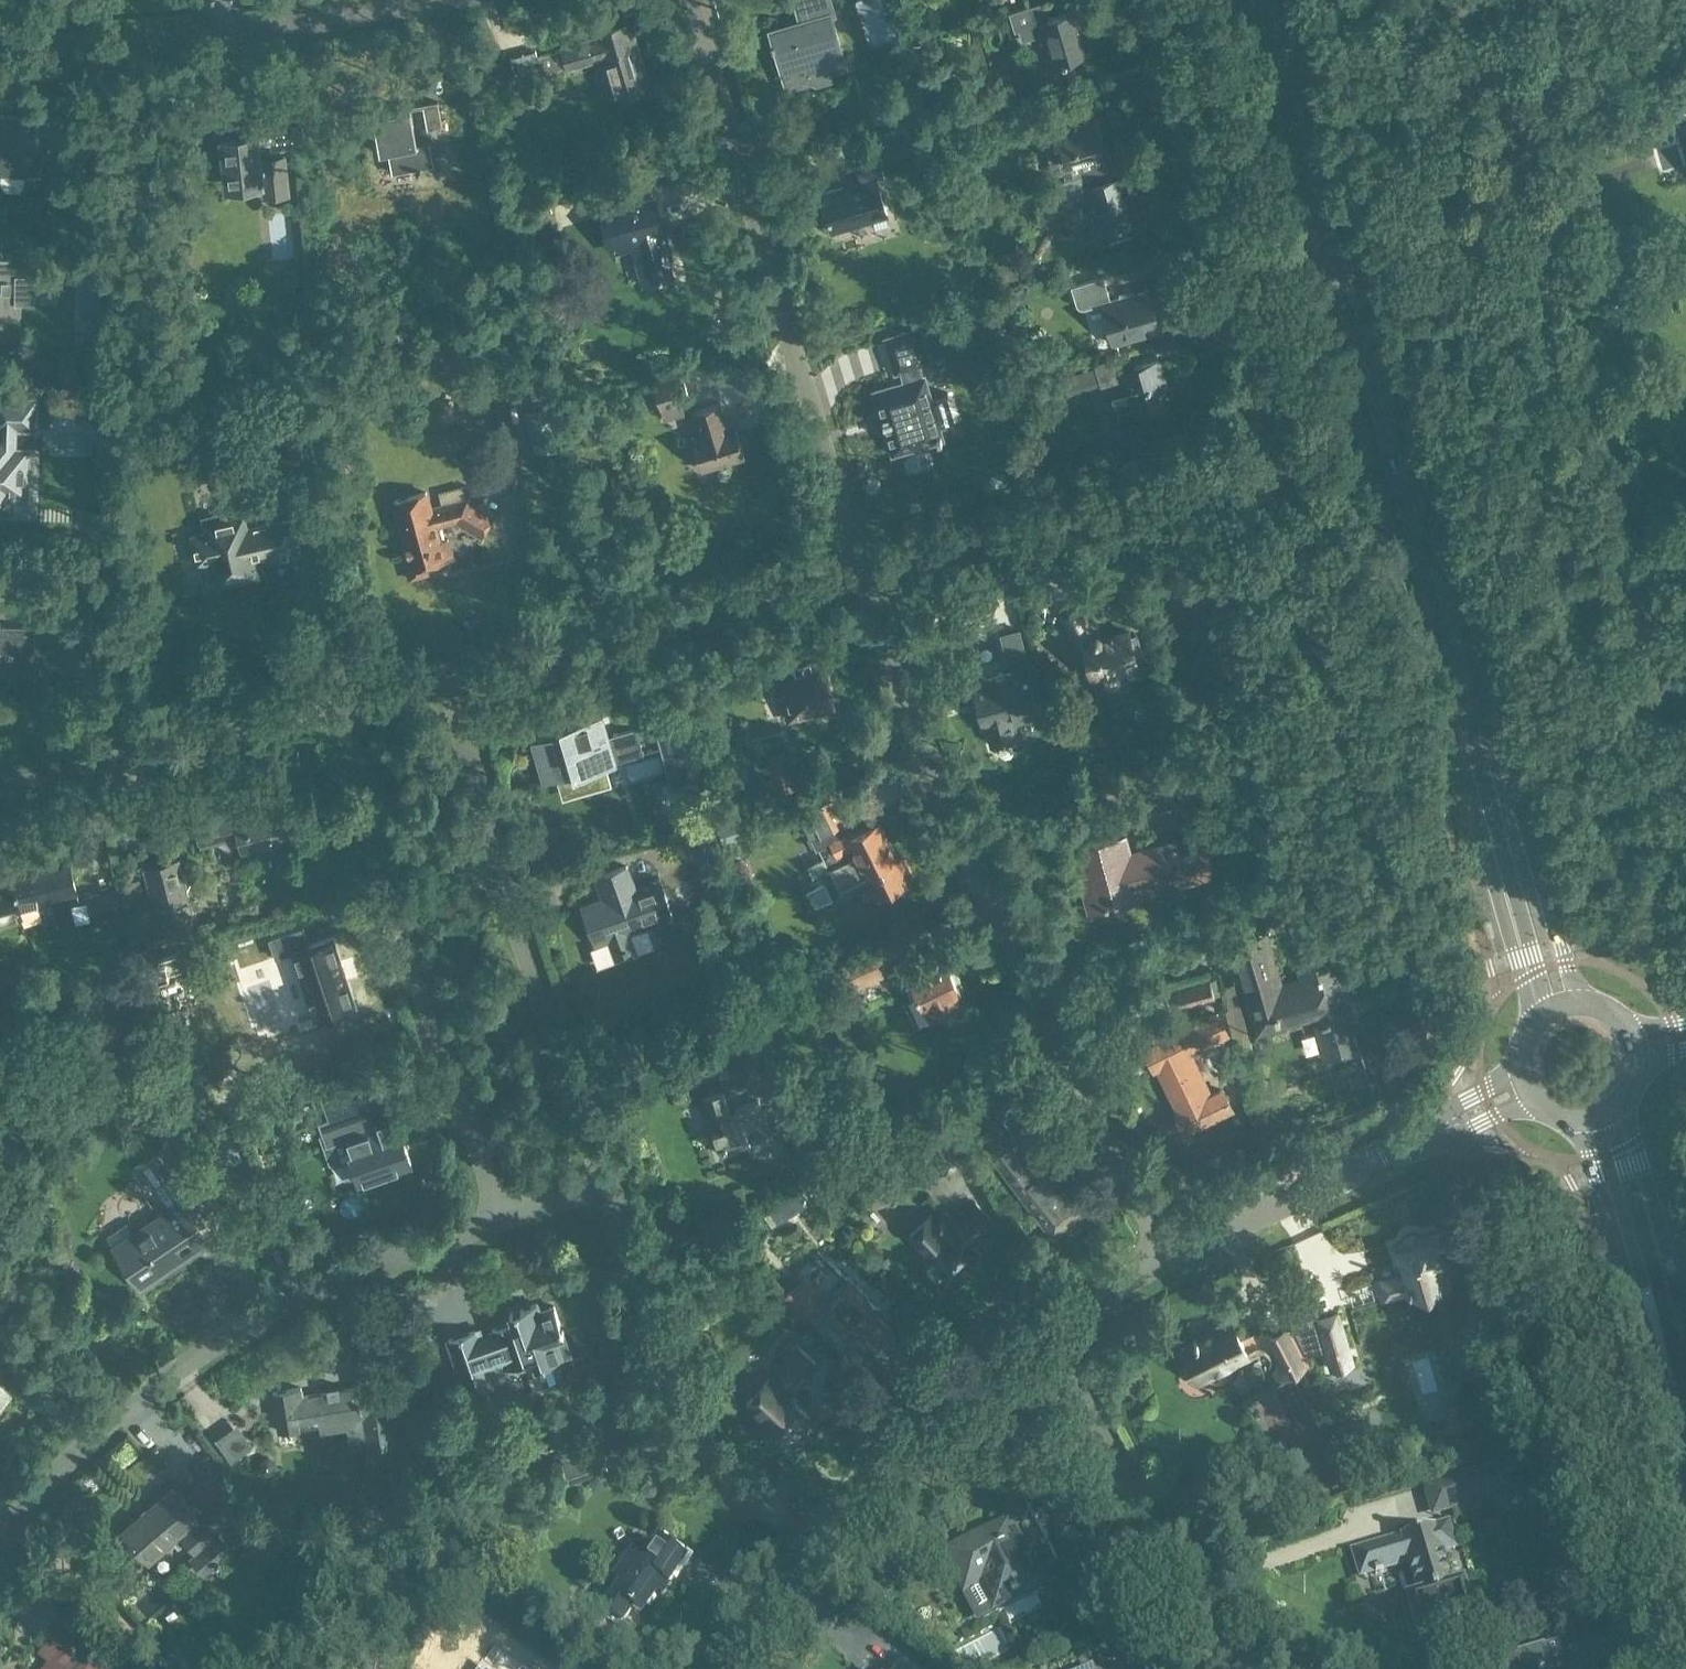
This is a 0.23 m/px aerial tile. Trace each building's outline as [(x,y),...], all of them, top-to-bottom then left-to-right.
[(770,30),(786,88),(811,81),(813,86),(831,80),(828,70),(846,65),(828,0),(797,0),(803,21),(770,30)] [(1040,3),(1013,11),(1022,40),(1045,34),(1054,64),(1091,53),(1087,39),(1084,40),(1075,11),(1045,20),(1040,3)] [(536,49),(510,57),(517,80),(585,60),(586,62),(603,57),(615,96),(647,87),(628,22),(596,32),(598,38),(538,55),(536,49)] [(409,107),(409,108),(423,106),(428,128),(444,125),(439,99),(391,109),(391,111),(409,107)] [(409,107),(391,111),(373,114),(380,152),(389,151),(393,172),(433,165),(429,143),(416,145),(409,108),(409,107)] [(1055,183),(1106,168),(1106,167),(1115,164),(1106,134),(1103,135),(1096,112),(1049,126),(1056,148),(1046,151),(1055,182),(1054,182),(1055,183)] [(41,173),(41,170),(42,151),(59,152),(59,171),(71,171),(84,167),(83,117),(49,116),(19,115),(0,114),(0,130),(1,130),(0,141),(0,172),(2,172),(1,182),(7,190),(19,190),(23,187),(25,182),(26,173),(31,173),(41,173)] [(886,176),(881,160),(915,151),(907,122),(855,137),(863,166),(847,170),(852,185),(822,194),(833,231),(888,215),(878,178),(886,176)] [(259,133),(247,134),(221,137),(226,182),(242,180),(243,187),(265,185),(266,196),(289,193),(285,155),(262,157),(259,133)] [(1106,168),(1055,183),(1043,187),(1050,209),(1088,197),(1098,232),(1136,221),(1123,176),(1110,180),(1106,168)] [(652,198),(601,213),(610,245),(629,240),(641,284),(671,275),(666,259),(669,258),(652,198)] [(3,331),(3,325),(20,325),(21,301),(35,302),(36,272),(22,271),(23,257),(0,256),(0,331),(3,331)] [(1103,274),(1070,284),(1078,309),(1101,302),(1114,343),(1160,329),(1147,287),(1133,291),(1132,288),(1119,292),(1120,295),(1110,298),(1103,274)] [(907,382),(875,391),(893,452),(943,438),(925,377),(922,378),(918,365),(929,362),(920,329),(887,338),(896,371),(903,369),(907,382)] [(1128,354),(1093,365),(1103,394),(1123,388),(1129,408),(1139,405),(1140,408),(1169,399),(1157,360),(1132,368),(1128,354)] [(1096,379),(1093,366),(1056,377),(1060,390),(1096,379)] [(662,410),(690,402),(683,376),(654,385),(662,410)] [(531,392),(533,402),(545,400),(543,390),(531,392)] [(458,391),(442,392),(442,401),(447,400),(448,409),(454,408),(453,400),(458,399),(458,391)] [(384,394),(370,401),(378,415),(391,408),(384,394)] [(13,507),(14,483),(27,483),(28,449),(15,449),(16,427),(37,427),(38,399),(0,397),(0,426),(1,426),(1,437),(0,437),(0,507),(13,507)] [(701,433),(693,435),(703,468),(746,455),(736,423),(729,425),(722,401),(694,410),(701,433)] [(550,406),(526,411),(535,452),(559,446),(550,406)] [(464,407),(454,410),(456,422),(467,420),(464,407)] [(593,416),(576,418),(578,432),(595,429),(593,416)] [(425,491),(392,500),(405,549),(401,552),(406,573),(425,568),(424,564),(451,557),(445,537),(436,540),(433,526),(453,520),(483,536),(496,513),(468,498),(430,508),(425,491)] [(234,568),(236,578),(256,574),(252,553),(260,551),(261,553),(271,550),(272,556),(299,550),(291,518),(246,528),(243,514),(225,518),(224,512),(204,517),(207,531),(191,535),(197,562),(213,558),(216,572),(234,568)] [(1079,609),(1065,615),(1080,647),(1086,646),(1093,673),(1139,662),(1131,630),(1101,637),(1099,633),(1096,631),(1092,632),(1079,609)] [(1000,634),(1009,670),(982,677),(983,681),(972,684),(976,697),(983,727),(986,726),(990,743),(1016,736),(1046,729),(1041,711),(1040,711),(1032,683),(1029,670),(1031,669),(1020,628),(1000,634)] [(790,671),(780,673),(791,716),(833,706),(823,663),(813,666),(811,660),(789,665),(790,671)] [(1138,667),(1091,681),(1095,694),(1142,680),(1138,667)] [(617,760),(609,734),(603,713),(561,726),(562,729),(532,738),(544,779),(600,763),(602,768),(617,763),(617,760)] [(609,734),(617,760),(645,752),(637,726),(609,734)] [(669,745),(685,799),(702,794),(687,740),(669,745)] [(797,792),(787,749),(769,753),(775,775),(765,777),(771,798),(797,792)] [(817,847),(820,846),(833,871),(824,875),(839,904),(868,890),(872,897),(908,879),(879,821),(860,830),(858,826),(849,831),(828,790),(796,806),(817,847)] [(234,809),(194,819),(200,843),(237,834),(242,850),(293,837),(285,806),(237,818),(234,809)] [(718,826),(723,844),(754,835),(748,817),(718,826)] [(1124,836),(1073,849),(1088,910),(1140,897),(1139,892),(1213,874),(1203,834),(1128,853),(1124,836)] [(160,933),(185,926),(192,924),(192,925),(196,924),(179,859),(143,869),(160,933)] [(608,898),(585,906),(597,939),(611,934),(617,952),(635,945),(628,928),(673,911),(663,884),(638,893),(627,864),(599,874),(608,898)] [(22,915),(20,906),(77,891),(70,865),(0,884),(0,921),(22,915)] [(140,879),(123,883),(127,899),(137,897),(145,895),(140,879)] [(117,888),(86,896),(93,923),(125,914),(117,888)] [(837,915),(830,896),(803,906),(810,925),(837,915)] [(862,896),(835,908),(840,920),(868,908),(862,896)] [(23,940),(42,938),(40,923),(21,925),(23,940)] [(1267,935),(1234,945),(1245,984),(1243,985),(1256,1029),(1312,1013),(1324,1055),(1355,1046),(1329,958),(1298,966),(1302,978),(1281,984),(1267,935)] [(160,946),(159,939),(150,941),(152,948),(160,946)] [(318,946),(298,953),(305,974),(311,972),(322,1004),(353,994),(340,955),(323,961),(318,946)] [(963,1006),(956,991),(961,989),(958,983),(961,981),(954,967),(951,969),(947,963),(945,964),(937,948),(917,958),(897,967),(905,983),(912,997),(917,995),(924,1007),(931,1022),(963,1006)] [(853,993),(887,978),(875,952),(841,968),(853,993)] [(1182,1012),(1216,1003),(1215,998),(1222,996),(1218,983),(1178,994),(1182,1012)] [(1220,1012),(1150,1044),(1160,1064),(1170,1060),(1177,1075),(1170,1078),(1171,1079),(1184,1107),(1180,1108),(1189,1128),(1233,1108),(1224,1088),(1211,1094),(1190,1050),(1229,1032),(1220,1012)] [(725,1086),(708,1092),(720,1126),(714,1128),(722,1151),(753,1140),(751,1134),(779,1125),(771,1101),(783,1096),(779,1085),(774,1087),(756,1034),(712,1049),(725,1086)] [(1010,1126),(990,1141),(1013,1172),(1009,1175),(1021,1190),(1024,1188),(1057,1230),(1074,1217),(1063,1202),(1064,1195),(1077,1185),(1048,1148),(1041,1154),(1019,1126),(1039,1111),(1027,1095),(1006,1111),(1010,1116),(1005,1119),(1010,1126)] [(1269,1105),(1254,1102),(1252,1115),(1267,1117),(1269,1105)] [(362,1114),(339,1122),(347,1143),(368,1136),(379,1167),(394,1161),(395,1164),(410,1159),(395,1115),(383,1119),(385,1124),(368,1130),(362,1114)] [(181,1201),(198,1225),(225,1208),(192,1158),(177,1168),(162,1145),(138,1161),(170,1209),(181,1201)] [(823,1185),(813,1193),(824,1207),(834,1199),(823,1185)] [(778,1224),(806,1206),(797,1194),(770,1212),(778,1224)] [(941,1206),(911,1234),(926,1251),(928,1249),(936,1258),(927,1266),(941,1281),(949,1274),(952,1277),(981,1251),(971,1240),(993,1219),(974,1198),(960,1211),(964,1216),(956,1223),(941,1206)] [(115,1248),(106,1236),(103,1232),(102,1232),(142,1289),(209,1241),(198,1225),(181,1201),(170,1209),(135,1233),(115,1248)] [(1407,1272),(1383,1279),(1388,1295),(1412,1288),(1412,1291),(1429,1286),(1430,1290),(1435,1293),(1442,1291),(1445,1284),(1438,1261),(1444,1260),(1436,1233),(1421,1237),(1414,1234),(1407,1236),(1404,1242),(1395,1245),(1399,1260),(1403,1259),(1407,1272)] [(820,1309),(827,1300),(805,1276),(781,1300),(805,1323),(821,1309),(820,1309)] [(848,1276),(827,1300),(820,1309),(821,1309),(853,1337),(861,1327),(878,1342),(891,1327),(874,1313),(881,1305),(848,1276)] [(557,1360),(564,1358),(556,1335),(564,1332),(554,1304),(539,1309),(537,1302),(509,1311),(512,1319),(503,1322),(504,1324),(490,1329),(491,1333),(484,1336),(478,1338),(475,1329),(446,1339),(467,1399),(496,1389),(489,1369),(495,1367),(502,1364),(504,1369),(527,1361),(533,1359),(542,1385),(563,1377),(557,1360)] [(1341,1315),(1316,1322),(1331,1375),(1357,1367),(1341,1315)] [(1198,1340),(1182,1348),(1198,1380),(1249,1355),(1232,1319),(1196,1336),(1198,1340)] [(1276,1357),(1285,1377),(1307,1368),(1287,1328),(1266,1338),(1276,1357)] [(774,1427),(770,1432),(770,1437),(777,1443),(781,1442),(786,1438),(787,1440),(810,1415),(784,1392),(815,1359),(792,1338),(778,1353),(782,1356),(773,1367),(779,1372),(772,1380),(768,1377),(746,1401),(774,1427)] [(1246,1361),(1189,1387),(1195,1400),(1252,1374),(1246,1361)] [(298,1388),(271,1392),(277,1430),(296,1427),(294,1420),(316,1416),(317,1424),(363,1417),(367,1447),(393,1444),(380,1364),(354,1368),(357,1387),(299,1396),(298,1388)] [(8,1392),(0,1383),(0,1400),(8,1392)] [(601,1446),(562,1460),(569,1483),(609,1469),(601,1446)] [(1444,1477),(1453,1510),(1460,1508),(1495,1498),(1487,1466),(1451,1475),(1444,1477)] [(173,1485),(123,1529),(148,1559),(171,1539),(176,1546),(184,1539),(209,1567),(231,1548),(205,1519),(233,1495),(213,1472),(184,1498),(173,1485)] [(573,1500),(570,1493),(562,1497),(565,1504),(573,1500)] [(1034,1511),(952,1554),(968,1583),(984,1575),(1002,1609),(1068,1575),(1034,1511)] [(1401,1536),(1354,1550),(1361,1573),(1375,1569),(1375,1573),(1383,1570),(1382,1567),(1396,1563),(1394,1556),(1406,1552),(1418,1594),(1408,1597),(1417,1626),(1471,1610),(1463,1581),(1452,1584),(1439,1541),(1452,1537),(1454,1544),(1453,1544),(1453,1546),(1455,1545),(1448,1522),(1435,1526),(1434,1524),(1421,1528),(1401,1534),(1401,1536)] [(623,1581),(604,1608),(622,1621),(632,1606),(641,1612),(660,1585),(665,1588),(685,1559),(659,1540),(643,1563),(631,1555),(616,1576),(623,1581)] [(144,1629),(163,1612),(151,1599),(132,1617),(144,1629)] [(87,1665),(87,1666),(81,1660),(92,1648),(70,1628),(59,1640),(57,1638),(41,1656),(52,1666),(50,1668),(91,1668),(87,1665)] [(1503,1654),(1507,1668),(1592,1668),(1590,1662),(1568,1668),(1559,1637),(1503,1654)]
